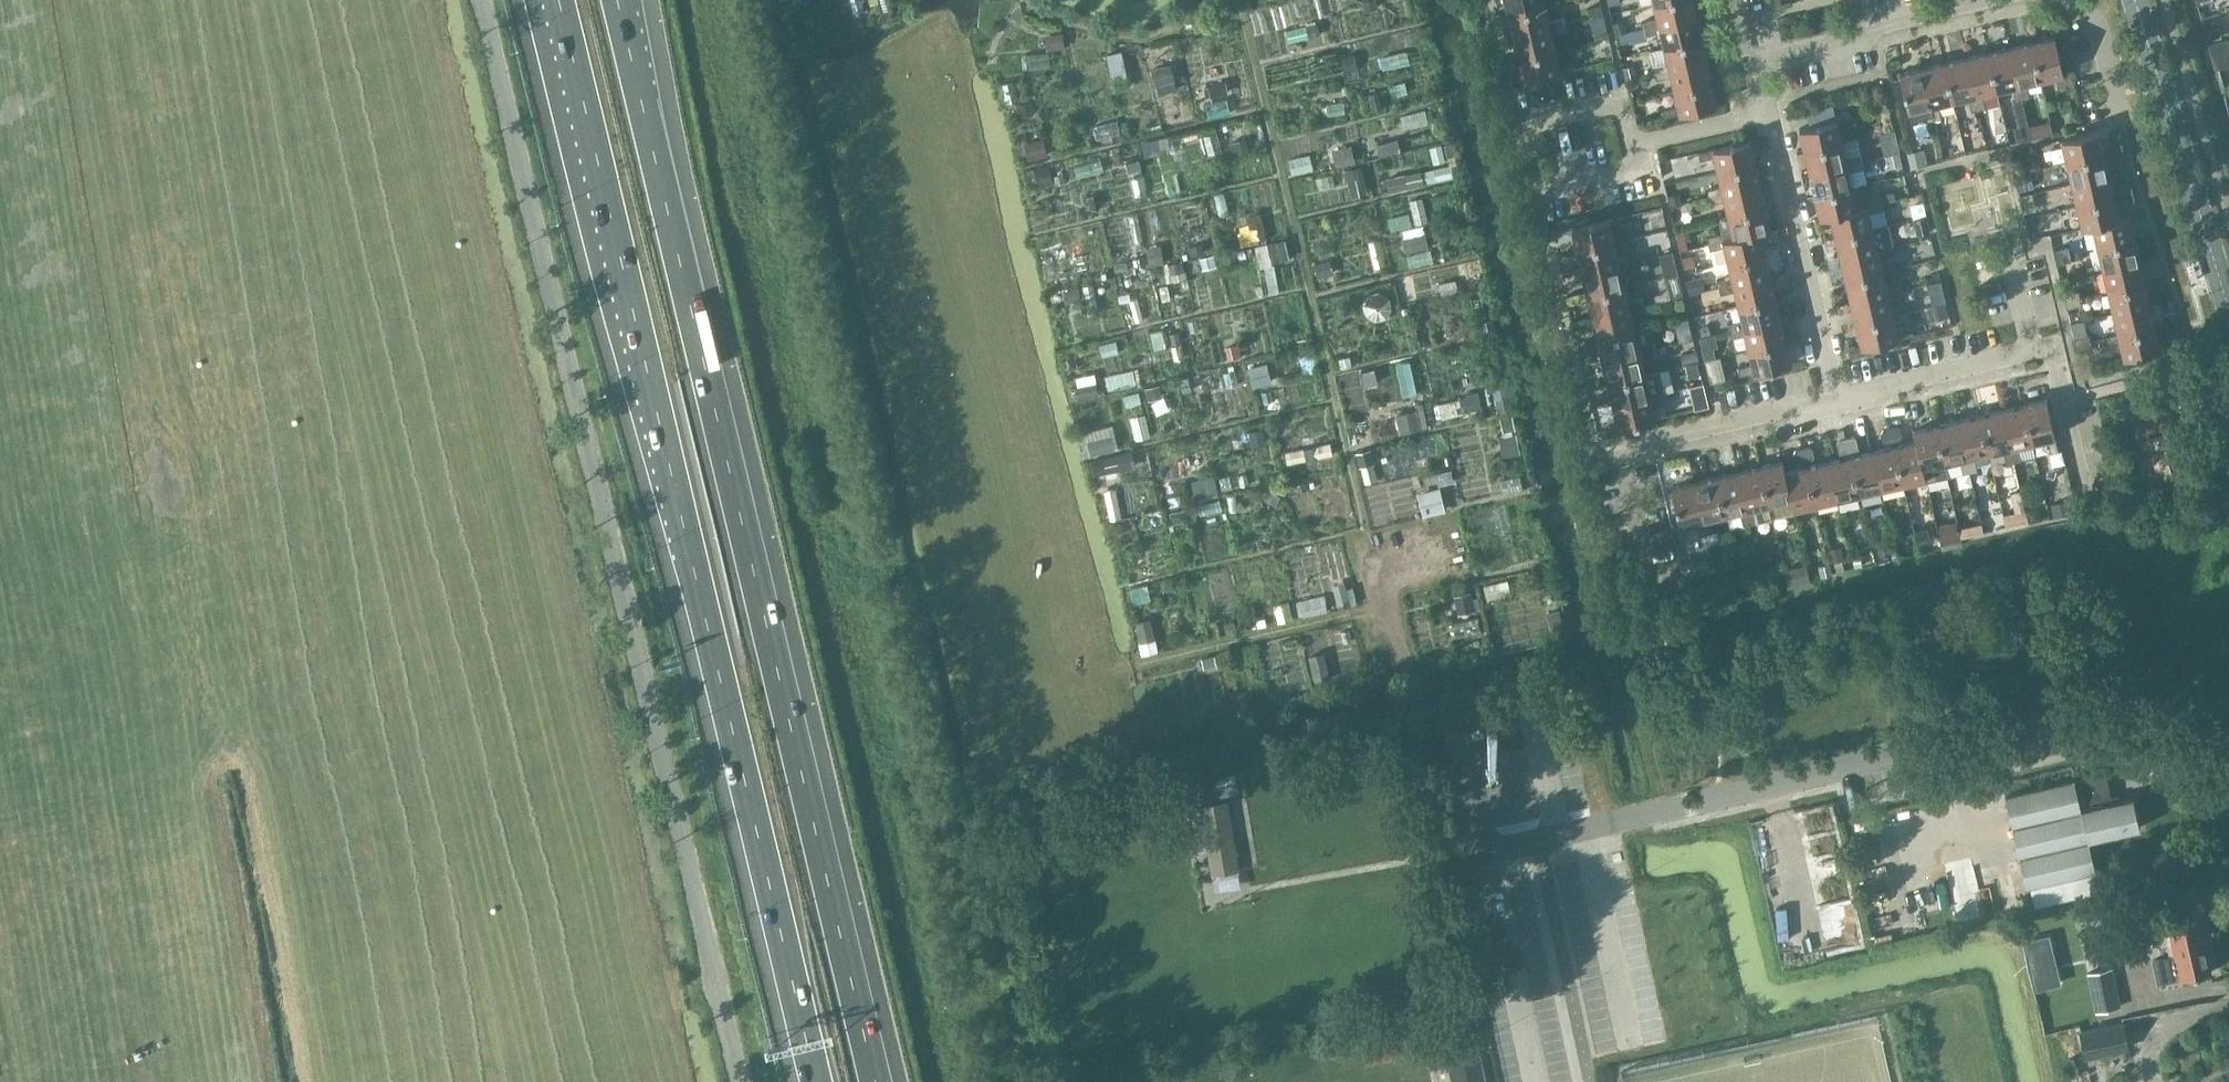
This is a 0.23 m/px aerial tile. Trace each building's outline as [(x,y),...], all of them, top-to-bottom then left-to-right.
[(1545,5),(1544,0),(1505,0),(1508,14),(1545,5)] [(1696,16),(1692,0),(1666,0),(1654,3),(1657,18),(1643,21),(1644,28),(1696,16)] [(1545,5),(1508,14),(1513,36),(1565,24),(1563,17),(1549,20),(1545,5)] [(1601,6),(1587,8),(1589,17),(1603,15),(1601,6)] [(1288,19),(1292,33),(1313,26),(1309,12),(1288,19)] [(1664,47),(1701,38),(1696,16),(1644,28),(1646,35),(1661,32),(1664,47)] [(1064,36),(1066,24),(1050,22),(1048,34),(1064,36)] [(1619,23),(1613,25),(1615,34),(1625,31),(1624,25),(1619,23)] [(1518,58),(1555,49),(1552,34),(1567,31),(1565,24),(1513,36),(1518,58)] [(2218,27),(2207,29),(2210,40),(2221,37),(2218,27)] [(1606,29),(1593,32),(1595,40),(1608,37),(1606,29)] [(1631,31),(1618,34),(1620,44),(1633,41),(1631,31)] [(2054,37),(2032,42),(2040,79),(2055,76),(2059,91),(2066,89),(2054,37)] [(1701,38),(1664,47),(1668,62),(1653,65),(1655,72),(1706,60),(1701,38)] [(1115,68),(1131,66),(1127,39),(1111,41),(1115,68)] [(999,43),(1000,62),(1024,61),(1023,42),(999,43)] [(1027,56),(1054,55),(1054,42),(1027,42),(1027,56)] [(2040,79),(2032,42),(2010,47),(2022,99),(2029,98),(2025,83),(2040,79)] [(2022,99),(2010,47),(1988,53),(1996,90),(2011,86),(2015,101),(2022,99)] [(1559,64),(1555,49),(1518,58),(1524,81),(1575,68),(1574,61),(1559,64)] [(1996,90),(1988,53),(1966,58),(1978,109),(1985,108),(1982,93),(1996,90)] [(1156,70),(1179,70),(1179,54),(1156,54),(1156,70)] [(2226,57),(2214,60),(2216,69),(2228,66),(2226,57)] [(1978,109),(1966,58),(1944,63),(1953,100),(1967,96),(1971,111),(1978,109)] [(1675,91),(1712,82),(1706,60),(1655,72),(1656,79),(1671,76),(1675,91)] [(1096,98),(1115,96),(1112,63),(1093,66),(1096,98)] [(1953,100),(1944,63),(1922,68),(1934,120),(1941,118),(1938,103),(1953,100)] [(1633,66),(1623,68),(1626,78),(1635,76),(1633,66)] [(1899,73),(1908,110),(1911,121),(1926,117),(1927,121),(1934,120),(1922,68),(1899,73)] [(1157,75),(1166,112),(1186,107),(1177,70),(1157,75)] [(1212,105),(1232,105),(1232,71),(1211,71),(1212,105)] [(1717,105),(1712,82),(1675,91),(1678,105),(1663,109),(1665,117),(1717,105)] [(1121,109),(1099,112),(1100,124),(1122,122),(1121,109)] [(1832,109),(1808,115),(1811,126),(1835,120),(1834,114),(1832,109)] [(1805,151),(1842,143),(1837,121),(1851,118),(1850,110),(1834,114),(1835,120),(1811,126),(1799,129),(1805,151)] [(1214,145),(1252,134),(1246,114),(1208,125),(1214,145)] [(1941,118),(1934,120),(1937,131),(1944,129),(1941,118)] [(2050,120),(2030,125),(2033,139),(2053,134),(2050,120)] [(2018,127),(2015,127),(2018,140),(2031,137),(2028,125),(2018,127)] [(1381,157),(1406,154),(1403,128),(1380,130),(1382,144),(1367,146),(1371,180),(1384,179),(1381,157)] [(1052,129),(1028,129),(1029,148),(1052,147),(1052,129)] [(2067,162),(2104,153),(2099,130),(2061,139),(2067,162)] [(1293,145),(1295,161),(1333,156),(1330,131),(1313,133),(1314,142),(1293,145)] [(1445,131),(1433,134),(1437,151),(1449,149),(1445,131)] [(1894,131),(1881,134),(1885,155),(1899,152),(1894,131)] [(1340,155),(1361,149),(1356,133),(1335,139),(1340,155)] [(1423,137),(1409,138),(1410,154),(1424,153),(1423,137)] [(2109,152),(2123,148),(2121,142),(2117,139),(2110,141),(2107,145),(2109,152)] [(1715,157),(1718,172),(1755,163),(1750,140),(1698,152),(1700,160),(1715,157)] [(1842,143),(1805,151),(1810,173),(1862,161),(1860,154),(1845,157),(1842,143)] [(1146,145),(1121,150),(1125,171),(1150,166),(1146,145)] [(2123,148),(2109,152),(2111,158),(2114,161),(2122,159),(2124,155),(2123,148)] [(1922,149),(1908,152),(1911,167),(1925,164),(1922,149)] [(1899,152),(1885,155),(1889,169),(1902,166),(1899,152)] [(2104,153),(2067,162),(2072,184),(2109,175),(2104,153)] [(1347,158),(1348,172),(1363,171),(1362,157),(1347,158)] [(1393,181),(1414,176),(1410,160),(1389,165),(1393,181)] [(1815,195),(1852,187),(1848,172),(1863,168),(1862,161),(1810,173),(1815,195)] [(1755,163),(1718,172),(1721,186),(1707,190),(1708,197),(1760,185),(1755,163)] [(2015,175),(2014,175),(2018,191),(2031,188),(2027,172),(2015,175)] [(2077,206),(2114,197),(2109,175),(2072,184),(2077,206)] [(1950,185),(1954,218),(1976,215),(1972,182),(1950,185)] [(1091,184),(1092,200),(1114,200),(1114,184),(1091,184)] [(2119,196),(2133,192),(2132,186),(2128,184),(2120,185),(2118,189),(2119,196)] [(1760,185),(1708,197),(1710,204),(1725,201),(1728,215),(1765,207),(1760,185)] [(1880,195),(1855,201),(1852,187),(1815,195),(1820,218),(1831,215),(1830,215),(1857,208),(1867,205),(1867,206),(1882,202),(1880,195)] [(1895,192),(1880,195),(1882,202),(1896,199),(1895,192)] [(2133,192),(2119,196),(2121,202),(2125,205),(2132,203),(2135,199),(2133,192)] [(1679,194),(1668,197),(1669,205),(1681,202),(1679,194)] [(2119,219),(2119,218),(2114,197),(2077,206),(2082,228),(2093,226),(2092,225),(2119,219)] [(1412,199),(1384,207),(1388,220),(1415,212),(1412,199)] [(1836,237),(1873,228),(1869,213),(1884,209),(1882,202),(1867,206),(1867,205),(1857,208),(1830,215),(1831,215),(1836,237)] [(1923,203),(1910,206),(1913,219),(1926,216),(1923,203)] [(1728,215),(1733,237),(1760,231),(1760,232),(1771,229),(1765,207),(1728,215)] [(1410,249),(1412,255),(1436,251),(1429,214),(1389,221),(1394,252),(1410,249)] [(1572,228),(1577,251),(1614,242),(1611,227),(1626,224),(1624,216),(1572,228)] [(1926,216),(1913,219),(1917,234),(1929,231),(1926,216)] [(2098,247),(2135,238),(2130,216),(2119,218),(2119,219),(2092,225),(2093,226),(2098,247)] [(1841,259),(1893,246),(1891,239),(1876,243),(1873,228),(1836,237),(1841,259)] [(1714,265),(1728,262),(1765,253),(1760,232),(1760,231),(1733,237),(1723,239),(1724,240),(1708,243),(1714,265)] [(1708,243),(1724,240),(1723,239),(1722,233),(1707,236),(1708,243)] [(1154,252),(1166,250),(1164,234),(1151,236),(1154,252)] [(1135,263),(1135,261),(1117,264),(1112,238),(1090,243),(1095,271),(1135,263)] [(2103,269),(2140,260),(2135,238),(2098,247),(2103,269)] [(1220,242),(1204,246),(1207,259),(1223,256),(1220,242)] [(1614,242),(1577,251),(1582,273),(1634,261),(1633,253),(1618,257),(1614,242)] [(1846,281),(1883,272),(1880,257),(1894,254),(1893,246),(1841,259),(1846,281)] [(2055,257),(2070,254),(2068,247),(2053,250),(2055,257)] [(1719,287),(1771,275),(1765,253),(1728,262),(1732,277),(1717,280),(1719,287)] [(2070,254),(2055,257),(2056,264),(2071,261),(2070,254)] [(1692,255),(1682,258),(1685,268),(1695,266),(1692,255)] [(2108,291),(2145,282),(2140,260),(2103,269),(2108,291)] [(1634,261),(1582,273),(1587,295),(1625,286),(1621,271),(1636,268),(1634,261)] [(1677,274),(1675,265),(1662,267),(1664,277),(1677,274)] [(1883,272),(1846,281),(1851,303),(1903,290),(1901,283),(1887,287),(1883,272)] [(1680,286),(1677,274),(1664,277),(1667,290),(1680,286)] [(1148,306),(1140,275),(1130,278),(1138,309),(1148,306)] [(1739,306),(1776,297),(1771,275),(1719,287),(1720,295),(1735,291),(1739,306)] [(1701,277),(1686,280),(1689,293),(1704,290),(1701,277)] [(1941,281),(1928,284),(1933,305),(1946,302),(1941,281)] [(2113,313),(2150,304),(2145,282),(2108,291),(2113,313)] [(1593,317),(1644,304),(1643,297),(1628,301),(1625,286),(1587,295),(1593,317)] [(1856,324),(1893,316),(1890,301),(1905,297),(1903,290),(1851,303),(1856,324)] [(2065,301),(2080,297),(2078,290),(2063,294),(2065,301)] [(1663,299),(1662,293),(1654,294),(1656,301),(1663,299)] [(1729,331),(1781,319),(1776,297),(1739,306),(1742,321),(1727,324),(1729,331)] [(2080,297),(2065,301),(2067,308),(2082,305),(2080,297)] [(1598,339),(1635,330),(1631,315),(1646,312),(1644,304),(1593,317),(1598,339)] [(1944,304),(1927,308),(1930,321),(1947,317),(1944,304)] [(2118,335),(2155,326),(2150,304),(2113,313),(2118,335)] [(1897,330),(1893,316),(1856,324),(1862,347),(1913,335),(1912,327),(1897,330)] [(1787,317),(1781,319),(1729,331),(1731,338),(1745,335),(1749,350),(1786,341),(1793,339),(1787,317)] [(1690,329),(1688,318),(1674,321),(1677,332),(1690,329)] [(2118,335),(2123,358),(2161,349),(2155,326),(2118,335)] [(1707,327),(1697,329),(1699,338),(1709,336),(1707,327)] [(1232,350),(1247,347),(1243,329),(1228,332),(1232,350)] [(1635,330),(1598,339),(1603,361),(1655,348),(1653,341),(1638,345),(1635,330)] [(2075,345),(2090,342),(2089,334),(2074,338),(2075,345)] [(1791,364),(1786,341),(1749,350),(1752,365),(1738,368),(1740,376),(1791,364)] [(2090,342),(2075,345),(2077,352),(2092,349),(2090,342)] [(1905,356),(1905,346),(1877,346),(1877,356),(1905,356)] [(1715,356),(1713,347),(1702,350),(1704,359),(1715,356)] [(1655,348),(1603,361),(1608,382),(1645,374),(1642,359),(1656,356),(1655,348)] [(1255,367),(1272,362),(1268,350),(1252,355),(1255,367)] [(1235,367),(1252,366),(1251,351),(1235,351),(1235,367)] [(1695,351),(1681,354),(1683,364),(1698,360),(1695,351)] [(1110,376),(1139,373),(1137,359),(1108,361),(1110,376)] [(1078,373),(1100,369),(1098,360),(1077,364),(1078,373)] [(1698,362),(1686,364),(1689,378),(1701,375),(1698,362)] [(1613,404),(1650,396),(1665,392),(1660,370),(1645,374),(1608,382),(1613,404)] [(1092,376),(1080,376),(1081,407),(1121,404),(1120,385),(1093,386),(1092,376)] [(1145,381),(1128,381),(1128,395),(1144,395),(1145,381)] [(1471,399),(1485,397),(1483,381),(1469,383),(1471,399)] [(1689,386),(1695,409),(1708,406),(1703,383),(1689,386)] [(1437,413),(1468,409),(1465,386),(1434,390),(1437,413)] [(1613,404),(1618,427),(1655,418),(1652,403),(1667,399),(1665,392),(1650,396),(1613,404)] [(1374,406),(1378,428),(1428,417),(1423,395),(1374,406)] [(2023,405),(2032,442),(2047,439),(2050,453),(2058,451),(2046,400),(2023,405)] [(1134,404),(1138,428),(1154,425),(1150,401),(1134,404)] [(2111,409),(2114,424),(2140,417),(2136,403),(2111,409)] [(2001,410),(2014,462),(2021,460),(2017,446),(2032,442),(2023,405),(2001,410)] [(2169,409),(2141,416),(2146,433),(2174,426),(2169,409)] [(2014,462),(2001,410),(1979,415),(1988,452),(2003,449),(2006,463),(2014,462)] [(1988,452),(1979,415),(1957,420),(1970,472),(1977,470),(1973,456),(1988,452)] [(1084,441),(1115,439),(1114,418),(1083,420),(1084,441)] [(1508,444),(1524,440),(1518,418),(1502,422),(1508,444)] [(1970,472),(1957,420),(1936,426),(1944,463),(1959,459),(1962,474),(1970,472)] [(1889,427),(1893,441),(1899,440),(1902,436),(1900,428),(1896,426),(1889,427)] [(1926,482),(1948,477),(1944,463),(1936,426),(1913,431),(1915,441),(1916,441),(1925,478),(1926,482)] [(1893,441),(1889,427),(1883,429),(1880,433),(1882,440),(1886,443),(1893,441)] [(1319,447),(1336,444),(1333,430),(1316,433),(1319,447)] [(2151,486),(2160,484),(2160,483),(2187,476),(2175,432),(2149,439),(2157,471),(2148,474),(2151,486)] [(1291,451),(1310,447),(1308,435),(1288,439),(1291,451)] [(1846,438),(1849,451),(1855,450),(1858,446),(1856,438),(1852,436),(1846,438)] [(1849,451),(1846,438),(1839,439),(1837,443),(1838,451),(1842,453),(1849,451)] [(1925,478),(1916,441),(1915,441),(1894,446),(1903,483),(1925,478)] [(1801,448),(1804,462),(1811,460),(1814,456),(1812,449),(1808,446),(1801,448)] [(1872,451),(1881,488),(1903,483),(1894,446),(1872,451)] [(1804,462),(1801,448),(1794,450),(1792,453),(1794,461),(1798,463),(1804,462)] [(1881,488),(1872,451),(1850,457),(1859,494),(1881,488)] [(1439,458),(1440,471),(1457,470),(1456,456),(1439,458)] [(1859,494),(1850,457),(1828,462),(1837,499),(1859,494)] [(1760,467),(1772,518),(1794,513),(1793,509),(1785,472),(1783,461),(1760,467)] [(1837,499),(1828,462),(1806,467),(1815,504),(1837,499)] [(1208,467),(1185,469),(1187,485),(1209,483),(1208,467)] [(1738,472),(1750,524),(1772,518),(1760,467),(1738,472)] [(1785,472),(1793,509),(1815,504),(1806,467),(1785,472)] [(1750,524),(1738,472),(1716,477),(1725,514),(1740,511),(1743,525),(1750,524)] [(1419,481),(1427,504),(1449,496),(1441,473),(1419,481)] [(1103,480),(1112,507),(1128,501),(1119,475),(1103,480)] [(1725,514),(1716,477),(1694,482),(1706,534),(1713,532),(1710,518),(1725,514)] [(1694,482),(1671,487),(1680,525),(1696,521),(1699,536),(1706,534),(1694,482)] [(2026,492),(2004,501),(2009,515),(2032,507),(2026,492)] [(2051,505),(2054,517),(2070,514),(2068,502),(2051,505)] [(2034,509),(2026,510),(2029,522),(2041,520),(2039,512),(2034,509)] [(2016,516),(2004,519),(2006,529),(2028,524),(2026,514),(2016,516)] [(2002,517),(1993,519),(1995,528),(2005,525),(2002,517)] [(1982,524),(1960,529),(1962,539),(1984,534),(1982,524)] [(1961,544),(1957,525),(1937,530),(1942,549),(1961,544)] [(1927,526),(1914,529),(1917,542),(1930,539),(1927,526)] [(1505,528),(1485,530),(1488,558),(1507,556),(1505,528)] [(1713,532),(1706,534),(1708,544),(1720,541),(1717,531),(1713,532)] [(1755,546),(1734,550),(1737,563),(1758,558),(1755,546)] [(1778,546),(1769,548),(1772,557),(1780,555),(1778,546)] [(1840,547),(1827,550),(1829,562),(1843,559),(1840,547)] [(1860,556),(1852,558),(1854,567),(1862,565),(1860,556)] [(1706,558),(1681,564),(1684,576),(1709,570),(1706,558)] [(1806,564),(1784,569),(1788,585),(1810,580),(1806,564)] [(1828,564),(1818,566),(1821,577),(1831,575),(1828,564)] [(1337,589),(1350,589),(1349,569),(1336,569),(1337,589)] [(1487,572),(1487,584),(1511,583),(1511,571),(1487,572)] [(1454,579),(1453,594),(1474,594),(1475,579),(1454,579)] [(1298,586),(1301,604),(1331,598),(1327,580),(1298,586)] [(1493,625),(1529,622),(1525,586),(1490,590),(1493,625)] [(1467,618),(1478,617),(1476,600),(1465,601),(1467,618)] [(1157,606),(1139,607),(1142,641),(1160,639),(1157,606)] [(1333,623),(1334,636),(1358,635),(1357,621),(1333,623)] [(1481,717),(1469,720),(1473,738),(1485,735),(1481,717)] [(2139,828),(2132,798),(2111,803),(2110,797),(2105,774),(2074,781),(2074,780),(2005,796),(2026,886),(2095,870),(2088,840),(2139,828)] [(1236,787),(1185,795),(1187,805),(1237,796),(1236,787)] [(1226,801),(1200,805),(1213,873),(1239,869),(1226,801)] [(1547,1036),(1565,1032),(1537,896),(1519,899),(1530,952),(1510,956),(1512,968),(1532,964),(1547,1036)] [(2164,957),(2152,960),(2157,983),(2180,978),(2180,979),(2211,973),(2203,936),(2201,936),(2198,921),(2164,928),(2170,956),(2164,957)] [(2047,936),(2025,942),(2037,988),(2059,983),(2047,936)] [(2109,969),(2087,973),(2090,986),(2112,981),(2109,969)] [(1508,1081),(1527,1081),(1507,972),(1488,976),(1508,1081)] [(2095,1011),(2119,1006),(2114,981),(2112,981),(2090,986),(2095,1011)] [(2122,1022),(2079,1031),(2084,1057),(2127,1048),(2122,1022)] [(1478,1048),(1447,1055),(1453,1081),(1485,1081),(1478,1048)]
